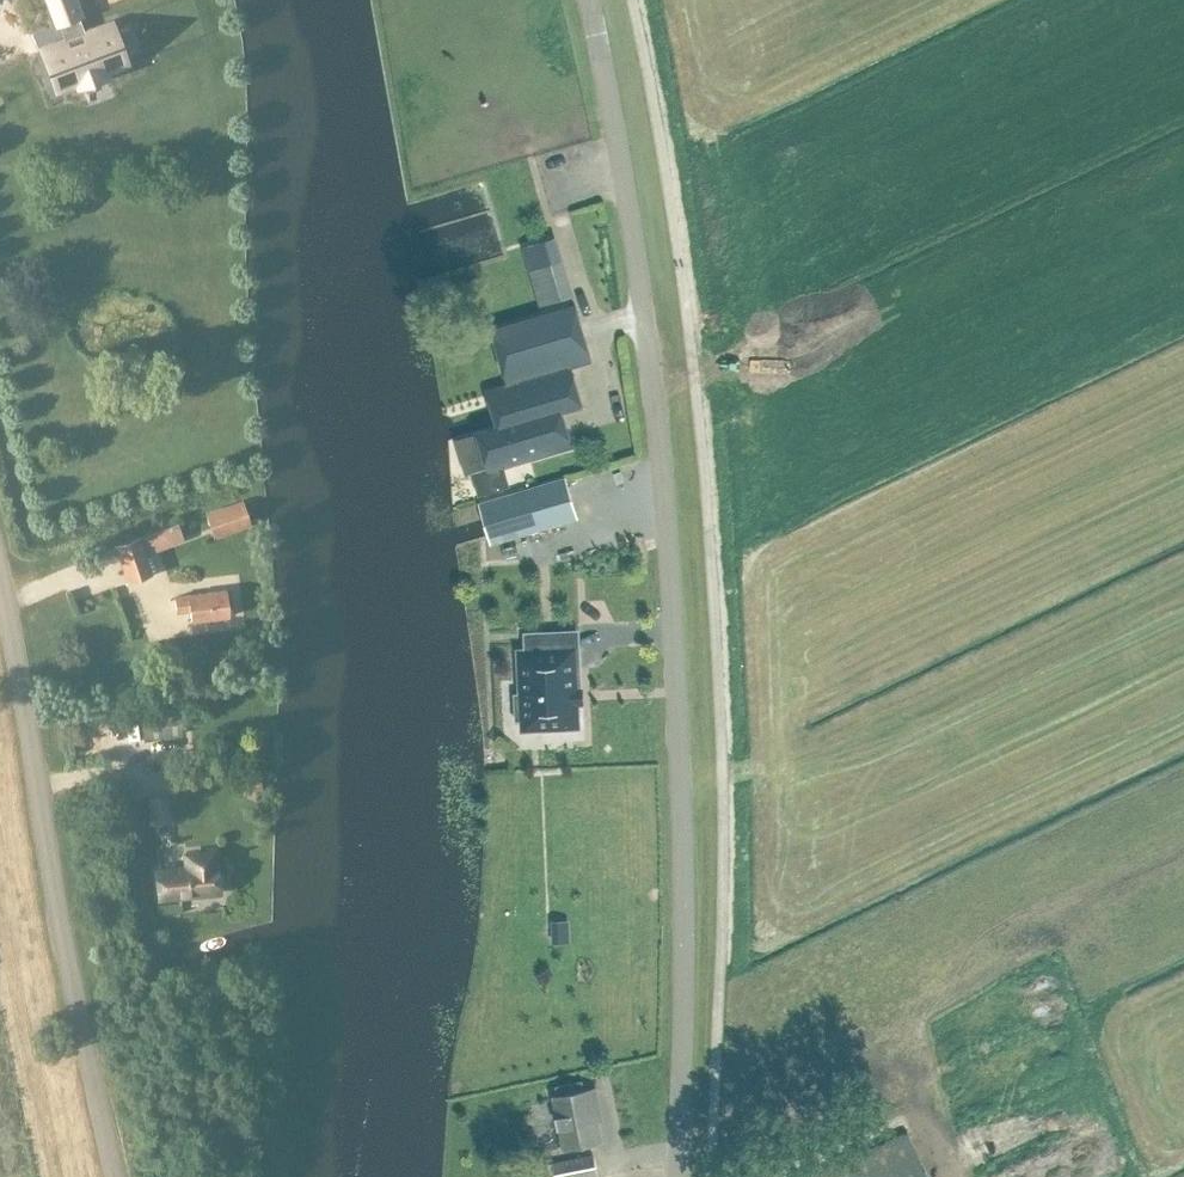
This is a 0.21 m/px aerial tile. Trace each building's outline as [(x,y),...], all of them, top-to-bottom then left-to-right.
[(81,18),(74,0),(48,0),(58,26),(63,24),(69,40),(40,51),(56,91),(77,83),(79,88),(107,78),(105,73),(128,64),(112,24),(83,35),(77,19),(81,18)] [(569,296),(558,259),(530,267),(541,304),(569,296)] [(508,384),(487,390),(497,426),(477,432),(478,434),(463,438),(469,458),(483,453),(487,467),(470,472),(477,495),(510,485),(504,465),(572,445),(562,409),(582,403),(572,366),(592,360),(576,304),(492,328),(508,384)] [(565,477),(479,502),(490,542),(577,517),(565,477)] [(243,500),(205,513),(214,539),(251,526),(243,500)] [(146,535),(146,536),(150,547),(150,548),(181,536),(177,524),(146,535)] [(153,576),(144,549),(150,547),(146,536),(140,537),(140,538),(115,547),(128,585),(153,576)] [(516,546),(487,548),(489,575),(518,572),(516,546)] [(226,590),(174,597),(176,613),(190,611),(191,622),(229,617),(226,590)] [(578,726),(574,648),(519,650),(521,692),(514,693),(515,720),(546,719),(546,727),(578,726)] [(144,740),(182,735),(179,710),(141,715),(144,740)] [(187,868),(157,871),(160,898),(218,892),(214,853),(186,856),(187,868)] [(596,1087),(553,1095),(564,1147),(602,1140),(596,1109),(600,1108),(596,1087)] [(907,1132),(810,1176),(928,1176),(907,1132)] [(598,1175),(593,1152),(552,1161),(556,1176),(588,1176),(598,1175)]
